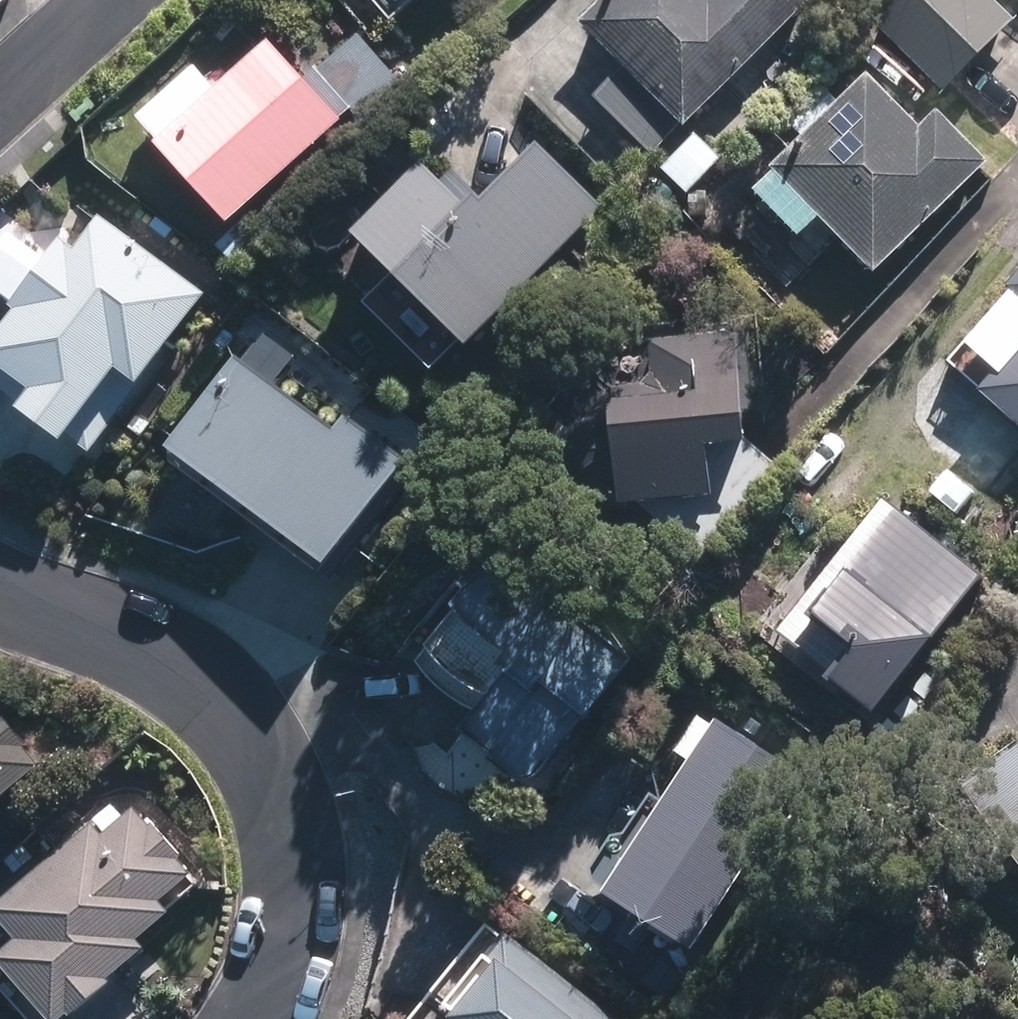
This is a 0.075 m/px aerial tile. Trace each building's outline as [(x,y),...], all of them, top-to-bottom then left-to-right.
[(605,19),(700,116),(820,0),(625,0),(605,19)] [(882,13),(950,81),(1017,14),(1003,0),(895,0),(882,13)] [(306,86),(341,125),(353,114),(367,129),(409,92),(361,37),(306,86)] [(269,47),(157,151),(229,228),(341,125),(306,86),(269,47)] [(887,81),(794,168),(885,266),(998,161),(955,115),(936,133),(887,81)] [(348,242),(393,287),(362,317),(422,376),(581,217),(525,161),(470,216),(422,168),(348,242)] [(98,218),(73,251),(60,241),(12,302),(21,308),(0,335),(0,351),(39,381),(25,399),(82,443),(197,294),(98,218)] [(728,348),(643,358),(648,398),(602,403),(615,511),(705,501),(699,448),(739,443),(728,348)] [(324,443),(227,368),(163,451),(318,568),(390,475),(333,432),(324,443)] [(1002,391),(1017,405),(1017,374),(1002,391)] [(977,578),(896,514),(812,621),(853,654),(829,684),(868,714),(977,578)] [(613,669),(498,579),(462,625),(519,670),(470,732),(527,777),(613,669)] [(57,759),(0,703),(0,704),(0,816),(57,759)] [(722,733),(612,902),(684,949),(794,781),(722,733)] [(994,779),(1017,815),(1017,764),(994,779)] [(15,911),(42,940),(9,970),(55,1018),(82,1018),(160,948),(154,942),(213,888),(134,802),(15,911)] [(534,946),(476,1018),(628,1018),(534,946)]
